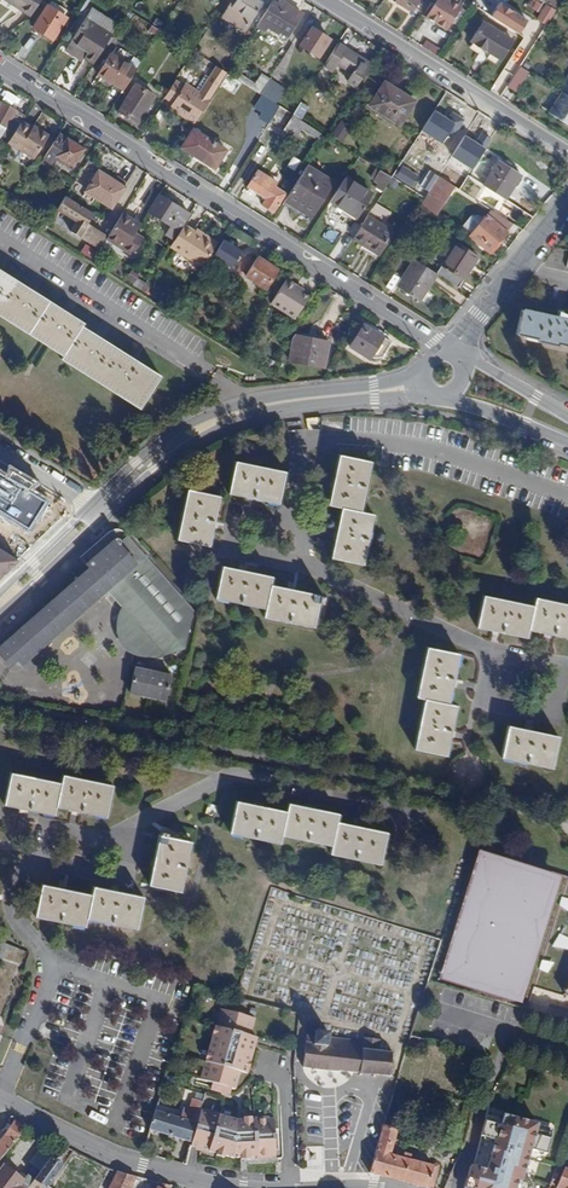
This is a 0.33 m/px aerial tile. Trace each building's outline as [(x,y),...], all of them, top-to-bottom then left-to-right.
[(32,15),(41,0),(9,0),(16,4),(16,3),(22,6),(21,9),(32,15)] [(245,30),(262,3),(257,0),(238,0),(226,18),(245,30)] [(281,34),(288,39),(303,15),(280,0),(278,4),(273,1),(256,27),(265,33),(268,29),(279,36),(281,34)] [(412,13),(419,1),(418,0),(392,0),(412,13)] [(445,30),(461,6),(451,0),(437,0),(426,17),(445,30)] [(544,2),(540,0),(530,0),(528,3),(539,10),(544,2)] [(33,28),(53,40),(67,18),(64,17),(68,12),(51,1),(33,28)] [(532,19),(505,1),(495,16),(523,34),(532,19)] [(548,6),(540,18),(549,24),(556,11),(548,6)] [(84,60),(93,66),(111,37),(85,21),(71,44),(88,55),(84,60)] [(470,42),(499,61),(512,40),(483,21),(470,42)] [(149,32),(157,38),(161,31),(153,26),(149,32)] [(300,46),(319,58),(330,40),(311,28),(300,46)] [(437,55),(442,48),(427,39),(423,46),(437,55)] [(356,89),(372,65),(339,43),(324,67),(333,73),(337,66),(353,75),(347,84),(356,89)] [(98,75),(123,91),(136,71),(110,55),(98,75)] [(521,66),(508,87),(517,92),(530,72),(521,66)] [(195,124),(206,107),(217,89),(222,81),(227,73),(217,67),(210,77),(200,93),(196,90),(185,84),(184,86),(176,81),(166,97),(174,102),(172,105),(178,109),(176,112),(195,124)] [(222,81),(237,90),(242,82),(238,80),(227,73),(222,81)] [(206,75),(196,90),(200,93),(210,77),(206,75)] [(261,75),(255,84),(242,75),(238,80),(242,82),(260,95),(269,80),(261,75)] [(278,86),(269,80),(260,95),(269,100),(278,86)] [(400,126),(413,105),(405,100),(407,96),(385,82),(369,107),(400,126)] [(118,111),(138,124),(155,97),(136,84),(118,111)] [(278,86),(269,100),(276,104),(285,90),(278,86)] [(562,93),(549,113),(567,125),(567,97),(562,93)] [(21,122),(25,115),(0,101),(0,133),(4,135),(3,136),(10,140),(19,125),(21,122)] [(293,115),(302,121),(310,108),(301,103),(293,115)] [(263,118),(271,123),(280,110),(272,104),(263,118)] [(283,131),(284,130),(292,117),(280,110),(271,123),(283,131)] [(454,122),(433,110),(420,131),(441,143),(454,122)] [(317,141),(322,133),(302,121),(293,115),(292,117),(284,130),(296,137),(300,130),(317,141)] [(29,131),(31,128),(21,122),(19,125),(29,131)] [(332,136),(343,143),(352,128),(341,122),(332,136)] [(19,150),(33,159),(48,136),(39,130),(37,132),(31,128),(29,131),(19,125),(10,140),(7,144),(18,151),(19,150)] [(214,171),(227,151),(192,129),(179,148),(214,171)] [(59,158),(73,166),(83,150),(59,135),(41,163),(52,169),(59,158)] [(485,147),(465,135),(452,156),(472,168),(485,147)] [(484,186),(505,200),(521,175),(499,160),(484,186)] [(313,198),(320,202),(334,182),(308,165),(285,202),(303,213),(313,198)] [(274,214),(286,194),(276,187),(279,183),(269,177),(258,170),(247,188),(265,199),(261,205),(274,214)] [(375,188),(383,192),(392,178),(380,171),(373,182),(377,185),(375,188)] [(86,192),(112,208),(125,188),(98,172),(86,192)] [(279,183),(282,180),(271,173),(269,177),(279,183)] [(357,218),(373,194),(346,177),(330,202),(357,218)] [(428,194),(445,204),(455,187),(439,177),(428,194)] [(98,214),(68,196),(59,208),(78,219),(71,231),(100,250),(107,239),(109,236),(92,223),(98,214)] [(184,225),(190,215),(160,196),(149,212),(171,226),(166,234),(175,239),(184,225)] [(303,213),(311,218),(320,202),(313,198),(303,213)] [(132,255),(143,237),(137,233),(143,224),(134,219),(135,217),(124,211),(109,236),(107,239),(132,255)] [(378,256),(393,233),(368,216),(353,240),(378,256)] [(46,227),(56,233),(62,223),(52,217),(46,227)] [(469,237),(490,254),(506,234),(485,217),(469,237)] [(406,231),(412,235),(417,226),(412,223),(406,231)] [(195,232),(184,225),(175,239),(170,247),(203,267),(216,247),(194,234),(195,232)] [(214,257),(231,267),(240,252),(223,241),(214,257)] [(87,243),(81,251),(94,260),(100,252),(87,243)] [(438,274),(459,288),(478,258),(456,244),(437,273),(438,274)] [(237,271),(246,276),(255,261),(247,255),(237,271)] [(246,276),(265,289),(277,269),(258,257),(255,261),(246,276)] [(397,287),(420,302),(438,274),(437,273),(415,259),(397,287)] [(146,284),(147,284),(137,278),(139,274),(132,269),(127,278),(134,283),(133,285),(142,291),(146,284)] [(161,376),(83,326),(84,323),(0,270),(0,316),(63,356),(61,359),(140,409),(161,376)] [(273,302),(297,317),(311,295),(303,290),(296,286),(298,283),(288,277),(273,302)] [(142,291),(146,293),(150,287),(146,284),(142,291)] [(560,311),(558,318),(522,310),(516,335),(537,340),(537,342),(558,347),(559,344),(567,346),(567,315),(560,311)] [(384,354),(391,343),(363,325),(349,346),(370,359),(376,349),(384,354)] [(290,361),(324,367),(328,342),(294,336),(290,361)] [(370,359),(382,358),(384,354),(376,349),(370,359)] [(374,514),(362,512),(372,461),(340,455),(330,505),(342,507),(332,557),(364,564),(374,514)] [(228,493),(278,503),(285,471),(235,461),(228,493)] [(37,496),(0,473),(0,510),(28,528),(35,517),(27,513),(37,496)] [(177,538),(209,545),(220,496),(188,489),(177,538)] [(27,513),(35,517),(45,501),(37,496),(27,513)] [(113,550),(130,569),(144,556),(128,537),(121,544),(113,550)] [(185,648),(193,612),(144,556),(130,569),(113,550),(121,544),(120,542),(120,540),(119,538),(116,538),(113,540),(86,563),(89,567),(0,646),(0,656),(7,663),(12,664),(18,660),(22,665),(107,590),(123,606),(124,607),(122,613),(122,620),(122,625),(124,631),(127,637),(132,643),(138,648),(146,651),(152,652),(157,652),(163,650),(164,651),(167,654),(172,652),(185,648)] [(16,561),(0,551),(0,576),(16,561)] [(314,627),(320,595),(270,584),(271,576),(222,566),(216,598),(266,608),(264,616),(314,627)] [(567,637),(567,604),(535,598),(534,605),(484,595),(478,627),(527,637),(529,629),(567,637)] [(146,651),(138,648),(132,643),(127,637),(124,631),(122,625),(122,620),(122,613),(124,607),(123,606),(120,610),(118,621),(119,629),(122,640),(124,646),(130,650),(138,652),(148,654),(161,653),(164,651),(163,650),(157,652),(152,652),(146,651)] [(415,748),(447,754),(457,705),(449,703),(459,653),(428,647),(417,697),(425,699),(415,748)] [(131,692),(166,699),(171,674),(136,668),(131,692)] [(502,757),(552,768),(558,735),(508,725),(502,757)] [(56,807),(106,817),(113,785),(64,775),(62,783),(11,773),(4,805),(55,816),(56,807)] [(331,854),(380,864),(387,832),(337,821),(339,813),(288,803),(286,811),(238,801),(231,833),(280,843),(282,834),(332,846),(331,854)] [(150,885),(182,891),(191,841),(159,835),(150,885)] [(441,979),(529,1005),(534,985),(567,997),(567,876),(564,874),(564,868),(480,846),(441,979)] [(87,918),(137,928),(144,897),(94,886),(92,895),(42,884),(36,916),(85,927),(87,918)] [(2,959),(8,945),(0,941),(0,958),(2,959)] [(242,1071),(249,1073),(256,1045),(245,1042),(246,1038),(238,1036),(238,1032),(252,1036),(257,1017),(221,1008),(202,1077),(215,1081),(213,1088),(232,1093),(233,1086),(238,1088),(242,1071)] [(106,1023),(120,1028),(124,1016),(109,1011),(106,1023)] [(308,1032),(303,1067),(390,1076),(393,1052),(380,1050),(381,1040),(365,1038),(365,1041),(330,1037),(330,1033),(317,1031),(316,1033),(308,1032)] [(256,1045),(258,1038),(252,1036),(238,1032),(238,1036),(246,1038),(245,1042),(256,1045)] [(151,1129),(192,1142),(201,1108),(203,1102),(194,1099),(191,1110),(185,1108),(182,1118),(157,1110),(151,1129)] [(271,1155),(277,1155),(275,1117),(270,1117),(270,1115),(256,1116),(256,1118),(251,1118),(251,1116),(244,1116),(244,1118),(242,1118),(241,1129),(237,1129),(238,1118),(220,1113),(220,1111),(207,1107),(207,1110),(201,1108),(192,1142),(191,1144),(196,1146),(209,1150),(217,1152),(224,1154),(232,1156),(241,1156),(242,1159),(248,1158),(248,1156),(257,1155),(257,1158),(271,1157),(271,1155)] [(502,1120),(503,1114),(487,1110),(486,1115),(502,1120)] [(533,1182),(523,1179),(530,1149),(547,1153),(552,1133),(536,1128),(537,1123),(503,1114),(502,1120),(486,1115),(480,1136),(481,1136),(474,1162),(477,1164),(488,1167),(487,1170),(471,1166),(465,1187),(532,1187),(533,1182)] [(3,1138),(13,1144),(27,1127),(15,1120),(3,1138)] [(536,1128),(552,1133),(553,1127),(537,1123),(536,1128)] [(437,1165),(413,1159),(412,1155),(410,1153),(407,1153),(405,1157),(393,1153),(399,1130),(384,1125),(370,1173),(427,1187),(435,1187),(441,1164),(437,1163),(437,1165)] [(13,1144),(3,1138),(0,1141),(0,1160),(13,1144)] [(29,1161),(41,1170),(51,1158),(56,1150),(43,1141),(29,1161)] [(48,1186),(63,1165),(60,1163),(70,1149),(60,1144),(56,1150),(51,1158),(41,1170),(28,1187),(46,1187),(48,1186)] [(322,1165),(323,1147),(309,1146),(308,1164),(322,1165)] [(24,1180),(4,1165),(0,1170),(0,1187),(18,1187),(24,1180)] [(560,1187),(567,1187),(567,1169),(564,1167),(557,1187),(560,1187)] [(136,1176),(117,1171),(109,1187),(131,1187),(136,1176)]
